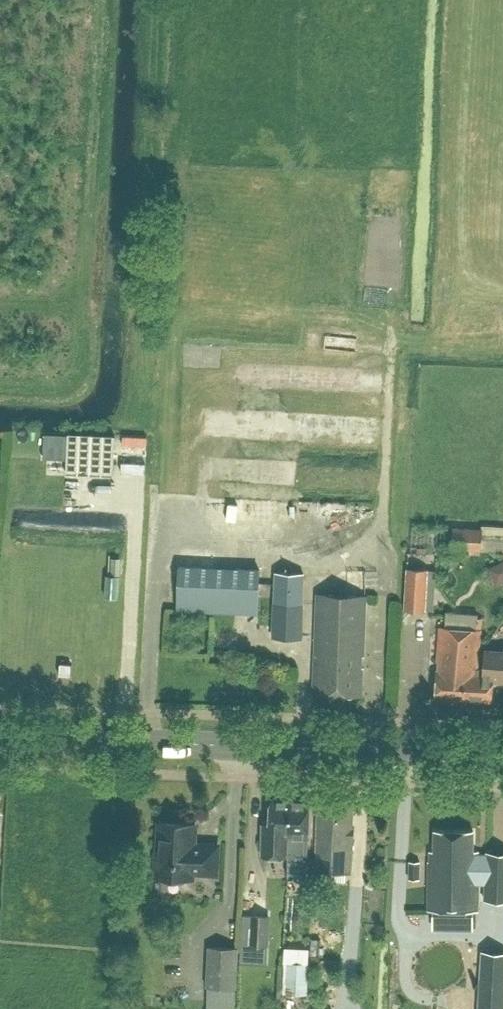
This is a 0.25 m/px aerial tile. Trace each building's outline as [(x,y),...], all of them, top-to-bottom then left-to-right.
[(483,527),(454,526),(453,547),(482,549),(483,527)] [(105,596),(119,597),(121,557),(111,556),(110,574),(106,573),(105,596)] [(491,563),(495,580),(502,579),(502,560),(491,563)] [(259,569),(179,566),(178,610),(258,613),(259,569)] [(407,569),(405,609),(425,610),(427,570),(407,569)] [(304,573),(275,572),(274,636),(303,638),(304,573)] [(366,595),(317,594),(314,692),(362,694),(363,668),(362,667),(362,656),(364,656),(366,595)] [(436,697),(464,699),(465,675),(477,676),(478,669),(480,630),(477,629),(478,617),(463,613),(446,614),(445,627),(440,627),(437,663),(439,663),(436,697)] [(478,669),(477,676),(465,675),(464,699),(492,701),(493,680),(502,680),(502,648),(487,647),(485,669),(478,669)] [(288,837),(289,837),(290,799),(271,799),(270,825),(263,825),(262,855),(288,856),(288,837)] [(288,837),(288,856),(300,856),(300,837),(308,838),(309,800),(290,799),(289,837),(288,837)] [(351,843),(353,802),(319,800),(316,870),(351,872),(352,843),(351,843)] [(217,873),(218,844),(194,843),(195,824),(159,822),(158,851),(155,851),(154,869),(157,869),(156,876),(192,878),(193,872),(217,873)] [(478,850),(473,850),(473,830),(434,830),(434,851),(430,851),(430,861),(429,861),(429,910),(478,910),(478,882),(486,882),(485,899),(502,899),(502,851),(487,851),(487,856),(478,856),(478,850)] [(383,862),(383,880),(393,880),(393,862),(383,862)] [(248,914),(247,944),(249,944),(249,957),(266,958),(266,945),(270,946),(270,915),(248,914)] [(207,987),(206,1008),(235,1008),(237,989),(238,947),(207,946),(206,987),(207,987)] [(483,950),(480,1008),(502,1008),(502,951),(483,950)] [(285,994),(307,995),(309,961),(286,961),(285,994)]
